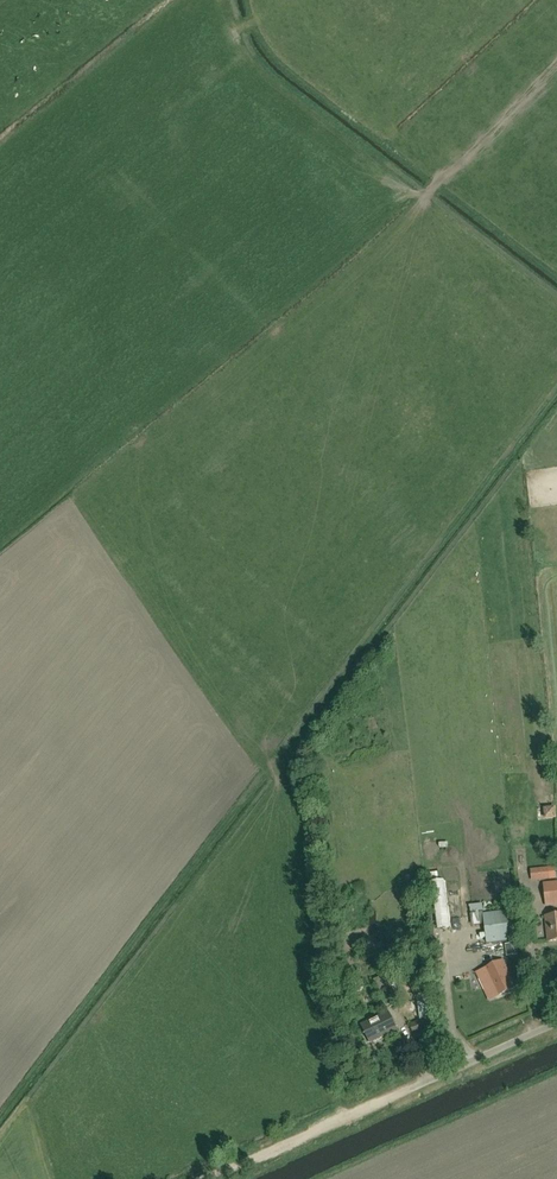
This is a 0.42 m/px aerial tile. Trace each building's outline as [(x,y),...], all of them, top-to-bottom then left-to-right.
[(556,878),(556,871),(535,872),(536,879),(556,878)] [(546,906),(556,905),(556,883),(544,885),(546,906)] [(486,904),(475,904),(475,913),(486,912),(486,904)] [(486,944),(516,941),(512,910),(483,914),(486,944)] [(548,942),(556,941),(556,915),(546,917),(548,942)] [(516,944),(508,945),(509,953),(517,952),(516,944)] [(502,960),(483,969),(484,969),(485,972),(496,994),(497,996),(515,987),(504,963),(502,960)] [(360,990),(365,988),(362,979),(357,982),(360,990)] [(370,1043),(397,1030),(389,1013),(361,1026),(370,1043)] [(414,1035),(428,1030),(424,1018),(409,1024),(414,1035)]
